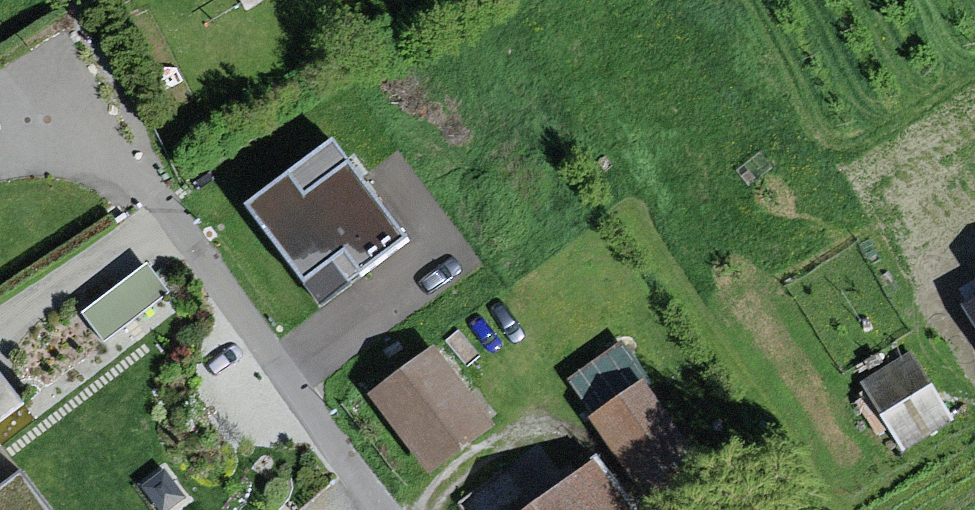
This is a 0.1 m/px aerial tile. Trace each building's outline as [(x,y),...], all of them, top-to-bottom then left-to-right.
[(406,241),(335,145),(251,207),(322,303),(359,276),(406,241)] [(83,297),(101,331),(171,295),(153,260),(83,297)] [(962,307),(974,328),(974,299),(962,307)] [(433,352),(376,395),(429,465),(487,422),(433,352)] [(855,393),(892,458),(945,427),(905,356),(855,393)] [(25,395),(0,362),(0,414),(25,395)] [(642,385),(593,416),(646,497),(694,465),(642,385)] [(534,509),(617,509),(586,470),(534,509)] [(20,477),(0,492),(0,509),(44,509),(20,477)]
